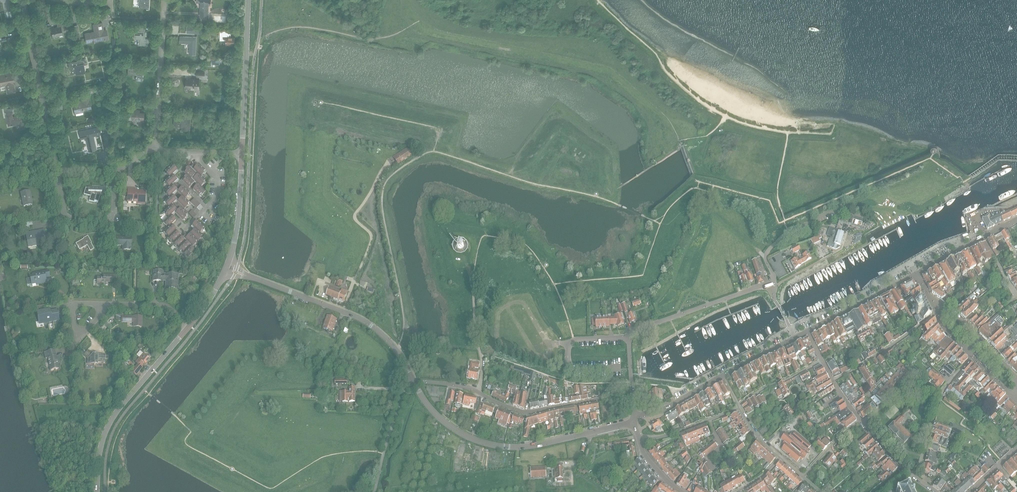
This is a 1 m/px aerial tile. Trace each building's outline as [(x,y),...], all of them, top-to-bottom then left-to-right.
[(201,2),(200,16),(208,17),(208,2),(210,2),(210,0),(196,0),(196,2),(201,2)] [(62,30),(65,30),(64,23),(57,23),(57,27),(54,28),(54,26),(50,26),(52,38),(59,37),(59,34),(62,34),(62,30)] [(88,42),(108,38),(107,34),(104,35),(102,23),(93,25),(94,32),(85,34),(86,38),(87,38),(88,42)] [(148,45),(148,39),(145,39),(146,31),(145,31),(145,27),(139,26),(139,31),(135,31),(134,39),(138,39),(138,45),(148,45)] [(226,40),(226,45),(230,45),(230,43),(235,43),(235,37),(231,37),(231,31),(220,30),(220,40),(226,40)] [(195,50),(196,37),(184,37),(184,43),(190,43),(190,50),(195,50)] [(66,70),(67,75),(76,73),(76,74),(81,73),(80,70),(84,69),(83,65),(87,64),(86,59),(68,62),(69,67),(71,67),(71,69),(66,70)] [(145,71),(146,67),(128,66),(128,74),(136,75),(136,80),(143,81),(143,71),(145,71)] [(15,91),(11,72),(0,74),(0,86),(5,85),(7,93),(15,91)] [(187,79),(186,86),(191,87),(190,89),(195,90),(195,89),(199,89),(199,79),(201,79),(202,76),(204,76),(204,72),(197,72),(197,76),(197,78),(194,78),(194,79),(187,79)] [(110,85),(95,88),(96,94),(111,91),(110,85)] [(88,95),(81,96),(82,101),(73,103),(75,113),(83,111),(83,109),(83,108),(91,107),(88,95)] [(5,113),(8,125),(19,124),(20,129),(25,128),(23,115),(12,117),(11,112),(13,112),(12,107),(5,109),(5,113)] [(144,126),(144,113),(138,113),(138,110),(130,109),(130,113),(133,113),(132,120),(139,121),(139,126),(144,126)] [(183,130),(184,130),(189,130),(190,118),(192,118),(192,115),(185,114),(185,117),(175,117),(174,125),(183,125),(183,130)] [(101,121),(103,129),(111,128),(109,120),(101,121)] [(99,127),(79,131),(80,137),(86,136),(89,151),(96,149),(93,134),(100,133),(99,127)] [(680,148),(691,176),(693,175),(696,175),(685,146),(686,145),(681,146),(677,148),(678,149),(680,148)] [(412,155),(407,147),(393,157),(398,165),(412,155)] [(164,173),(169,178),(172,175),(177,171),(172,165),(164,173)] [(198,165),(193,170),(198,174),(201,177),(206,173),(198,165)] [(189,167),(184,171),(183,172),(187,176),(187,175),(191,179),(196,175),(192,171),(189,167)] [(193,179),(198,185),(201,187),(206,182),(201,177),(198,174),(193,179)] [(164,183),(169,187),(172,185),(177,180),(172,175),(169,178),(164,183)] [(194,183),(191,179),(187,175),(187,176),(182,180),(189,188),(194,183)] [(177,190),(172,185),(169,187),(164,193),(169,198),(172,195),(177,190)] [(205,192),(201,187),(198,185),(193,190),(200,197),(205,192)] [(178,192),(183,197),(185,199),(190,195),(183,187),(178,192)] [(102,192),(102,188),(88,188),(85,188),(84,194),(90,196),(89,201),(94,202),(94,201),(98,202),(101,192),(102,192)] [(145,204),(145,191),(141,191),(141,193),(135,193),(135,189),(128,189),(127,202),(137,202),(137,204),(145,204)] [(24,206),(32,205),(29,191),(21,193),(24,206)] [(164,203),(169,208),(171,205),(177,200),(172,195),(169,198),(164,203)] [(190,204),(185,199),(183,197),(177,202),(185,209),(190,204)] [(200,211),(203,208),(194,199),(190,202),(195,207),(189,213),(193,218),(196,215),(193,212),(197,208),(200,211)] [(176,210),(171,205),(169,208),(164,213),(169,218),(171,216),(176,210)] [(183,221),(184,220),(188,216),(181,208),(175,213),(183,221)] [(1002,222),(999,215),(998,212),(990,216),(989,215),(982,218),(987,229),(1002,222)] [(999,215),(1002,222),(1011,217),(1009,212),(1005,213),(1004,213),(1003,212),(1002,213),(999,215)] [(163,223),(168,228),(171,225),(176,221),(171,216),(169,218),(163,223)] [(827,236),(830,237),(832,230),(838,232),(841,223),(860,230),(861,227),(852,224),(853,219),(862,222),(863,219),(852,216),(849,224),(839,220),(836,229),(829,227),(827,236)] [(200,233),(205,229),(197,221),(192,226),(195,229),(199,234),(200,233)] [(163,232),(168,237),(175,231),(176,230),(171,225),(168,228),(163,232)] [(195,229),(190,234),(198,242),(203,237),(200,233),(199,234),(195,229)] [(28,246),(46,243),(44,230),(26,234),(28,246)] [(836,249),(840,247),(842,240),(844,234),(838,232),(832,230),(830,237),(827,246),(829,247),(832,248),(836,249)] [(1003,238),(1009,249),(1013,257),(1016,255),(1012,247),(1012,248),(1007,239),(1010,238),(1006,230),(1001,233),(1003,238)] [(167,239),(172,244),(180,236),(175,231),(168,237),(167,239)] [(1003,238),(1001,233),(993,237),(996,242),(1003,238)] [(190,234),(185,239),(193,247),(198,242),(190,234)] [(90,251),(94,249),(91,244),(92,243),(88,236),(85,238),(76,244),(79,250),(87,246),(90,251)] [(172,244),(177,249),(185,241),(180,236),(172,244)] [(813,245),(820,241),(817,236),(810,239),(813,245)] [(999,246),(996,242),(993,237),(987,240),(993,250),(996,256),(998,254),(995,248),(999,246)] [(131,246),(131,238),(115,238),(115,246),(122,246),(122,250),(131,250),(131,246)] [(177,249),(182,254),(190,246),(185,241),(177,249)] [(982,243),(973,248),(979,261),(981,265),(982,267),(984,266),(982,264),(981,260),(983,259),(985,262),(993,257),(985,241),(982,243)] [(465,252),(465,251),(466,251),(467,250),(467,249),(467,248),(467,247),(467,246),(467,245),(466,245),(466,244),(465,244),(464,243),(463,243),(462,243),(461,244),(460,244),(460,245),(459,245),(459,246),(459,247),(459,248),(459,249),(459,250),(460,251),(461,252),(462,252),(463,252),(464,252),(465,252)] [(793,253),(800,249),(798,245),(791,249),(793,253)] [(195,252),(190,246),(182,254),(187,259),(195,252)] [(977,267),(979,270),(981,270),(978,266),(981,265),(979,261),(973,248),(969,250),(977,267)] [(969,250),(961,255),(964,259),(967,264),(966,264),(970,270),(971,270),(974,268),(979,275),(981,273),(979,270),(977,267),(969,250)] [(794,260),(792,257),(789,258),(791,261),(795,269),(801,265),(800,264),(811,258),(808,252),(803,255),(804,257),(798,260),(797,258),(794,260)] [(976,283),(973,277),(971,274),(970,270),(966,264),(967,264),(964,259),(961,255),(954,259),(962,274),(967,272),(973,284),(976,283)] [(756,259),(752,260),(756,274),(761,272),(756,259)] [(953,259),(938,268),(949,286),(950,288),(952,287),(949,284),(955,280),(954,277),(956,276),(955,274),(960,271),(953,259)] [(743,271),(745,275),(747,283),(753,281),(751,273),(747,275),(746,274),(747,273),(746,270),(744,264),(741,265),(743,271)] [(941,279),(941,280),(943,284),(944,284),(946,288),(949,286),(938,268),(931,271),(934,277),(937,281),(941,279)] [(45,278),(50,277),(48,270),(33,273),(34,277),(30,278),(31,284),(40,283),(40,284),(46,283),(45,278)] [(178,289),(178,275),(163,274),(163,271),(153,271),(153,280),(166,281),(165,288),(178,289)] [(737,272),(740,280),(742,285),(747,283),(745,275),(742,276),(740,271),(737,272)] [(922,276),(927,286),(934,282),(933,280),(932,281),(931,280),(927,273),(922,276)] [(116,282),(116,280),(116,276),(103,275),(103,278),(97,278),(97,283),(105,284),(105,282),(116,282)] [(890,293),(892,297),(890,298),(894,304),(896,302),(897,304),(900,310),(907,306),(900,296),(901,295),(900,294),(903,292),(905,296),(906,297),(907,296),(906,295),(909,293),(917,288),(912,281),(900,287),(896,290),(890,293)] [(934,282),(927,286),(930,289),(929,289),(932,293),(941,300),(945,303),(949,300),(946,295),(944,294),(942,291),(944,290),(942,286),(940,287),(938,284),(936,285),(934,282)] [(344,302),(347,294),(348,291),(341,289),(340,292),(329,288),(326,296),(344,302)] [(907,301),(912,298),(912,297),(920,292),(917,288),(909,293),(911,296),(906,299),(907,301)] [(912,298),(915,303),(923,298),(920,293),(920,292),(912,297),(912,298)] [(894,304),(890,298),(888,294),(880,298),(890,316),(898,311),(894,305),(894,304)] [(974,302),(973,302),(968,297),(956,310),(961,315),(974,302)] [(923,298),(915,303),(916,305),(913,307),(915,309),(911,311),(912,314),(915,312),(917,316),(914,317),(918,324),(931,316),(930,313),(930,312),(931,312),(931,311),(932,310),(929,305),(928,304),(927,304),(926,305),(925,301),(924,299),(923,299),(923,298)] [(961,315),(966,320),(971,315),(972,316),(973,315),(972,314),(978,306),(975,304),(980,299),(979,298),(973,302),(974,302),(961,315)] [(879,299),(872,302),(881,318),(887,328),(889,327),(882,316),(887,314),(879,299)] [(630,323),(636,321),(633,313),(629,314),(628,312),(625,302),(621,304),(624,313),(625,313),(627,318),(628,318),(630,323)] [(877,319),(881,318),(872,302),(868,305),(878,322),(877,319)] [(868,305),(863,307),(868,316),(869,315),(871,319),(870,320),(872,324),(873,325),(878,322),(868,305)] [(867,327),(870,333),(871,335),(873,334),(871,329),(870,329),(868,326),(872,324),(870,320),(871,319),(869,315),(868,316),(863,307),(858,310),(867,327)] [(43,322),(58,319),(56,311),(47,312),(46,310),(38,312),(39,321),(43,320),(43,322)] [(855,327),(857,332),(862,330),(863,330),(867,327),(867,328),(867,327),(858,310),(848,315),(855,327)] [(988,326),(994,321),(1000,315),(998,313),(992,319),(978,332),(983,336),(990,329),(988,326)] [(612,317),(612,324),(617,324),(618,326),(624,324),(621,314),(614,316),(615,317),(612,317)] [(134,317),(122,317),(122,315),(116,315),(116,321),(122,321),(122,322),(134,322),(134,327),(141,327),(142,317),(134,317)] [(848,315),(840,320),(845,331),(846,333),(851,331),(850,330),(855,327),(848,315)] [(966,320),(971,325),(978,319),(973,315),(972,316),(971,315),(966,320)] [(332,331),(337,319),(327,316),(323,328),(332,331)] [(612,324),(612,317),(609,317),(609,316),(602,317),(602,327),(609,327),(609,325),(612,324)] [(978,319),(971,325),(977,331),(990,318),(988,316),(986,319),(985,318),(983,320),(980,317),(978,319)] [(602,327),(602,317),(595,317),(595,318),(592,319),(592,326),(596,326),(596,328),(602,327)] [(928,331),(936,324),(932,318),(922,326),(927,333),(928,331)] [(840,320),(833,323),(835,327),(836,326),(841,338),(840,339),(842,343),(845,341),(842,336),(847,334),(846,333),(845,331),(840,320)] [(840,338),(835,327),(833,323),(830,325),(836,339),(837,339),(840,338)] [(990,329),(983,336),(987,340),(999,329),(1001,327),(997,323),(990,329)] [(931,337),(940,329),(936,324),(928,331),(927,333),(921,337),(926,342),(931,337)] [(996,349),(1016,331),(1016,324),(1013,328),(1011,326),(1003,334),(1002,334),(1002,333),(991,344),(995,348),(996,349)] [(830,325),(826,327),(830,337),(831,337),(833,342),(836,340),(837,340),(837,339),(836,339),(830,325)] [(987,340),(991,344),(1002,333),(1002,334),(1009,327),(1007,326),(1002,331),(999,329),(987,340)] [(826,327),(817,332),(820,337),(821,336),(823,341),(823,340),(830,337),(826,327)] [(862,330),(857,332),(855,333),(859,340),(860,342),(864,339),(863,337),(870,333),(867,327),(867,328),(867,327),(863,330),(862,330)] [(940,329),(931,337),(936,343),(939,341),(940,342),(946,336),(940,329)] [(1016,336),(1016,331),(996,349),(1001,355),(1015,342),(1016,340),(1016,339),(1015,337),(1016,336)] [(824,341),(823,340),(823,341),(821,336),(820,337),(817,332),(812,334),(818,346),(823,344),(822,342),(824,341)] [(890,333),(884,336),(889,344),(894,341),(893,338),(890,333)] [(811,345),(807,337),(802,340),(806,348),(809,355),(814,352),(812,348),(810,349),(809,346),(811,345)] [(939,346),(933,351),(938,356),(941,354),(944,351),(945,349),(952,342),(948,338),(939,346)] [(808,365),(811,363),(812,362),(809,358),(807,359),(805,355),(802,350),(806,348),(802,340),(796,343),(801,352),(803,357),(806,362),(808,365)] [(941,354),(938,356),(942,360),(945,356),(948,353),(955,346),(952,342),(945,349),(944,351),(941,354)] [(1005,360),(1012,353),(1010,350),(1011,349),(1012,350),(1016,345),(1016,344),(1015,342),(1001,355),(1005,360)] [(801,352),(796,343),(791,345),(794,352),(796,355),(801,352)] [(824,350),(820,352),(822,355),(829,351),(828,348),(826,344),(822,346),(824,350)] [(794,352),(791,345),(785,348),(788,355),(789,358),(788,358),(791,363),(795,373),(799,370),(795,361),(793,362),(791,357),(792,356),(791,354),(794,352)] [(948,353),(945,356),(948,358),(950,356),(949,355),(951,354),(953,356),(950,359),(953,362),(956,359),(956,360),(963,353),(959,350),(955,346),(948,353)] [(784,366),(786,370),(785,371),(788,377),(790,375),(788,373),(789,372),(786,366),(791,364),(791,363),(788,358),(788,357),(787,357),(784,349),(778,352),(783,363),(784,366)] [(865,352),(868,358),(876,353),(874,349),(870,351),(869,350),(865,352)] [(57,362),(60,361),(58,356),(56,356),(55,350),(44,352),(46,359),(48,358),(51,371),(59,369),(57,362)] [(92,354),(88,350),(83,355),(87,359),(87,364),(95,364),(98,364),(98,362),(105,362),(105,354),(98,354),(98,353),(95,353),(95,354),(92,354)] [(771,355),(775,366),(777,369),(784,366),(783,363),(782,363),(777,352),(771,355)] [(145,364),(150,359),(143,353),(135,362),(138,364),(131,372),(136,375),(142,368),(141,367),(144,363),(145,364)] [(963,353),(956,360),(962,365),(968,358),(963,353)] [(1016,357),(1016,353),(1015,356),(1012,353),(1005,360),(1009,365),(1016,357)] [(770,369),(775,366),(771,355),(765,358),(769,366),(770,369)] [(881,355),(877,358),(881,363),(885,361),(881,355)] [(760,361),(765,374),(772,371),(770,369),(769,366),(765,358),(760,361)] [(754,364),(760,374),(761,376),(765,374),(760,361),(754,364)] [(833,374),(838,371),(837,369),(838,369),(834,361),(827,364),(833,374)] [(973,387),(974,387),(976,385),(978,384),(985,376),(981,372),(974,365),(971,361),(964,369),(961,372),(952,382),(956,385),(953,388),(950,385),(948,388),(951,390),(953,388),(960,395),(964,398),(973,387)] [(479,368),(479,364),(471,362),(469,370),(467,369),(466,374),(469,374),(468,378),(477,380),(478,371),(473,370),(474,367),(479,368)] [(897,368),(899,370),(906,377),(910,372),(904,367),(900,363),(896,367),(897,368)] [(760,374),(754,364),(749,366),(753,374),(754,374),(755,376),(760,374)] [(818,376),(826,373),(821,365),(819,365),(813,368),(818,376)] [(953,373),(946,367),(945,365),(942,368),(951,375),(953,373)] [(525,370),(514,366),(513,370),(521,372),(521,374),(524,375),(525,373),(525,370)] [(753,374),(749,366),(743,370),(749,383),(757,379),(755,376),(754,374),(753,374)] [(871,388),(875,385),(876,384),(864,366),(859,369),(871,388)] [(745,387),(749,385),(749,386),(751,385),(751,384),(750,384),(749,383),(743,370),(737,373),(745,387)] [(894,375),(902,382),(906,377),(899,370),(894,375)] [(932,370),(928,375),(934,381),(935,381),(932,383),(937,388),(939,385),(941,386),(945,381),(934,372),(932,370)] [(802,381),(810,377),(807,371),(799,375),(802,381)] [(745,387),(737,373),(731,376),(738,390),(743,387),(744,389),(743,389),(745,393),(747,391),(747,390),(745,387)] [(826,373),(818,376),(814,378),(816,380),(812,382),(806,386),(809,391),(815,387),(829,379),(826,373)] [(854,385),(856,384),(852,378),(852,377),(850,374),(847,376),(850,379),(854,385)] [(897,387),(902,382),(894,375),(891,379),(889,377),(888,379),(897,387)] [(978,392),(982,388),(989,380),(985,376),(978,384),(976,385),(974,387),(973,387),(978,392)] [(888,381),(885,385),(892,392),(897,387),(888,379),(887,378),(886,379),(888,381)] [(820,392),(832,385),(829,379),(815,387),(817,393),(820,391),(820,392)] [(989,380),(982,388),(983,389),(983,388),(985,390),(984,391),(985,392),(987,391),(988,390),(993,384),(989,380)] [(721,392),(722,394),(723,397),(730,393),(724,381),(718,384),(722,392),(721,392)] [(844,392),(851,387),(847,382),(840,387),(844,392)] [(784,398),(789,395),(784,383),(778,385),(780,389),(776,391),(779,397),(783,394),(784,398)] [(721,398),(720,395),(722,394),(721,392),(722,392),(718,384),(713,387),(721,402),(723,401),(722,399),(721,398)] [(989,393),(987,396),(988,397),(990,395),(997,387),(993,384),(988,390),(987,391),(989,393)] [(512,405),(518,407),(521,392),(516,391),(517,387),(509,385),(508,388),(507,390),(509,390),(509,391),(511,392),(511,394),(515,394),(512,405)] [(820,392),(817,394),(820,398),(834,389),(832,385),(820,392)] [(880,388),(880,389),(880,390),(888,397),(892,392),(885,385),(881,389),(880,388)] [(544,395),(544,400),(538,401),(539,407),(549,405),(547,395),(548,389),(548,386),(546,386),(546,388),(545,388),(544,395)] [(579,393),(581,400),(591,398),(591,393),(587,394),(586,386),(578,386),(579,393)] [(348,402),(348,401),(349,401),(349,402),(355,402),(355,387),(349,387),(349,392),(348,392),(348,391),(340,391),(340,395),(342,395),(342,402),(348,402)] [(713,387),(704,392),(711,404),(713,403),(711,400),(715,398),(718,403),(720,402),(722,405),(723,404),(721,402),(713,387)] [(844,392),(847,397),(855,392),(857,391),(856,389),(853,390),(851,387),(844,392)] [(997,387),(990,395),(995,399),(993,401),(997,404),(1000,401),(1003,404),(1008,398),(1005,395),(997,387)] [(951,390),(951,391),(961,400),(964,398),(960,395),(953,388),(951,390)] [(562,403),(566,403),(565,397),(559,398),(559,397),(554,398),(554,396),(551,397),(550,394),(551,390),(548,389),(547,395),(549,405),(562,403)] [(662,398),(662,396),(662,389),(652,390),(652,392),(650,392),(650,396),(653,396),(653,399),(662,398)] [(888,397),(880,390),(876,395),(883,402),(888,397)] [(507,397),(509,393),(506,392),(504,396),(494,391),(492,396),(506,403),(508,398),(507,397)] [(453,401),(455,393),(450,392),(448,400),(447,400),(446,404),(450,405),(451,401),(453,401)] [(521,392),(518,407),(524,409),(525,405),(526,405),(525,405),(526,402),(526,403),(526,402),(527,393),(521,392)] [(706,409),(706,410),(708,409),(706,406),(710,404),(703,392),(698,395),(702,403),(703,403),(706,409)] [(855,392),(847,397),(851,403),(858,398),(855,392)] [(461,405),(463,394),(457,393),(455,404),(461,405)] [(581,400),(579,393),(573,394),(573,395),(571,396),(571,397),(568,397),(569,402),(581,400)] [(476,404),(477,397),(465,395),(463,404),(469,405),(470,402),(476,404)] [(702,411),(704,410),(706,414),(707,416),(708,415),(707,413),(706,410),(706,409),(703,403),(702,403),(698,395),(693,398),(697,406),(696,406),(698,409),(700,408),(702,411)] [(860,408),(859,406),(864,402),(861,398),(865,396),(864,395),(852,404),(856,411),(857,411),(860,408)] [(878,406),(881,403),(874,395),(871,399),(878,406)] [(760,405),(756,398),(755,396),(746,401),(750,408),(754,405),(755,408),(760,405)] [(760,396),(756,398),(760,405),(766,401),(764,397),(761,398),(760,396)] [(688,410),(689,410),(696,406),(697,406),(693,398),(685,403),(688,410)] [(841,412),(847,408),(846,408),(841,399),(830,406),(833,410),(837,407),(840,412),(841,412)] [(539,407),(538,401),(538,400),(529,402),(530,409),(539,407)] [(1016,407),(1016,406),(1010,400),(1003,408),(1008,413),(1011,411),(1012,412),(1016,407)] [(493,414),(495,407),(481,402),(477,413),(480,414),(482,409),(493,414)] [(787,405),(785,407),(782,408),(789,416),(793,413),(789,408),(788,407),(790,406),(792,408),(795,406),(792,402),(787,405)] [(688,410),(685,403),(680,406),(684,413),(684,414),(689,411),(689,410),(688,410)] [(590,412),(590,410),(591,410),(592,412),(590,412),(590,417),(591,421),(594,420),(591,404),(585,405),(586,411),(586,413),(590,412)] [(860,408),(857,411),(863,418),(873,410),(868,404),(864,408),(862,406),(860,408)] [(584,418),(585,418),(585,419),(587,419),(586,413),(586,411),(585,405),(579,406),(580,412),(580,414),(583,413),(584,418)] [(568,417),(571,416),(576,415),(575,413),(578,412),(577,406),(570,407),(566,408),(568,417)] [(679,417),(684,414),(684,413),(680,406),(674,409),(679,417),(681,421),(679,417)] [(566,408),(558,409),(559,417),(560,423),(562,422),(561,416),(564,416),(565,417),(568,417),(566,408)] [(834,416),(835,416),(820,426),(822,429),(837,419),(840,424),(838,426),(842,431),(845,429),(856,420),(847,408),(841,412),(834,416)] [(506,426),(511,414),(499,409),(496,418),(503,421),(502,425),(506,426)] [(679,417),(674,409),(666,415),(670,422),(676,418),(679,422),(681,421),(679,417)] [(546,412),(537,415),(539,423),(548,420),(546,412)] [(730,419),(732,422),(741,417),(738,412),(729,417),(729,418),(727,419),(726,416),(722,418),(724,422),(728,420),(730,419)] [(522,424),(524,419),(514,415),(511,421),(518,424),(518,423),(522,424)] [(539,423),(537,415),(527,418),(523,436),(528,437),(530,425),(539,423)] [(893,423),(888,428),(893,433),(898,439),(899,438),(904,444),(909,438),(911,436),(899,424),(903,420),(902,419),(904,417),(902,415),(900,417),(900,416),(893,423)] [(732,422),(736,428),(744,422),(741,417),(732,422)] [(657,431),(655,430),(660,426),(659,426),(662,424),(659,419),(650,425),(654,430),(652,431),(655,433),(657,431)] [(736,428),(739,433),(747,427),(744,422),(736,428)] [(938,445),(942,447),(946,448),(949,441),(947,440),(951,430),(962,436),(965,431),(952,424),(950,427),(949,426),(948,428),(943,426),(934,423),(930,442),(938,445)] [(710,433),(704,425),(700,426),(704,436),(710,433)] [(700,426),(695,428),(699,438),(704,436),(700,426)] [(742,438),(751,432),(750,432),(747,427),(739,433),(742,438)] [(699,438),(695,428),(690,430),(695,442),(700,440),(699,438)] [(690,430),(685,432),(690,444),(695,442),(690,430)] [(685,432),(684,433),(680,434),(679,434),(686,446),(690,444),(685,432)] [(811,446),(796,432),(793,436),(791,434),(789,436),(786,433),(781,439),(784,442),(782,444),(784,445),(781,449),(797,462),(800,459),(802,460),(804,458),(803,458),(807,452),(808,453),(810,451),(808,449),(811,446)] [(769,443),(776,437),(774,434),(767,440),(769,443)] [(858,441),(862,445),(866,450),(870,447),(874,443),(866,434),(858,441)] [(823,451),(827,446),(821,441),(820,440),(821,439),(818,437),(813,443),(823,451)] [(821,441),(827,446),(830,442),(825,438),(821,441)] [(633,457),(636,457),(634,447),(632,447),(631,443),(628,443),(628,441),(614,443),(607,442),(608,446),(614,445),(614,448),(629,446),(629,451),(626,451),(627,458),(630,457),(630,458),(631,458),(631,460),(634,460),(633,457)] [(764,447),(757,441),(751,447),(751,448),(750,448),(748,450),(754,455),(757,452),(757,453),(764,447)] [(735,447),(738,450),(738,451),(745,446),(741,442),(735,447)] [(870,447),(866,450),(867,451),(865,452),(867,455),(866,456),(865,456),(862,459),(856,464),(858,466),(871,454),(879,448),(874,443),(870,447)] [(937,452),(938,446),(929,443),(928,449),(937,452)] [(648,451),(653,458),(659,453),(654,447),(648,451)] [(764,459),(770,453),(764,447),(757,453),(764,459)] [(879,448),(871,454),(878,462),(882,458),(883,459),(886,457),(885,456),(879,448)] [(659,453),(653,458),(658,464),(664,459),(663,457),(665,455),(662,451),(660,453),(659,453)] [(928,462),(927,465),(932,466),(933,463),(935,463),(937,454),(927,451),(925,461),(928,462)] [(764,467),(765,469),(775,458),(770,453),(764,459),(768,462),(764,467)] [(836,463),(838,461),(836,459),(837,459),(830,454),(823,463),(829,468),(834,462),(836,463)] [(877,467),(878,468),(881,465),(883,467),(890,461),(886,457),(883,459),(875,466),(875,465),(872,468),(873,470),(877,467)] [(638,469),(644,464),(639,458),(633,463),(638,469)] [(1008,461),(1016,472),(1016,471),(1016,463),(1015,460),(1013,458),(1008,461)] [(658,464),(663,470),(668,465),(664,459),(658,464)] [(895,470),(897,469),(890,461),(883,467),(881,468),(884,471),(877,477),(882,482),(888,478),(889,476),(895,471),(896,471),(895,470)] [(1016,472),(1008,461),(1003,467),(1011,476),(1016,472)] [(776,466),(780,470),(784,466),(780,462),(776,466)] [(562,481),(562,478),(563,478),(562,464),(554,465),(555,478),(558,478),(558,481),(562,481)] [(638,469),(643,475),(649,470),(644,464),(638,469)] [(935,468),(932,466),(927,465),(924,464),(922,470),(929,473),(930,470),(934,471),(935,468)] [(662,470),(668,475),(673,470),(668,465),(663,470),(662,470)] [(531,477),(546,476),(545,466),(530,467),(531,477)] [(780,470),(785,474),(789,470),(784,466),(780,470)] [(967,474),(975,483),(983,475),(975,466),(967,474)] [(709,468),(703,471),(706,476),(712,473),(709,468)] [(643,475),(648,480),(654,475),(649,470),(643,475)] [(673,470),(668,475),(673,481),(679,475),(673,470)] [(789,478),(793,474),(789,470),(785,474),(789,478)] [(1002,478),(1003,478),(1005,481),(1006,479),(999,470),(995,474),(1000,480),(1002,478)] [(766,475),(773,482),(776,479),(770,472),(766,475)] [(962,477),(971,486),(975,483),(967,474),(966,472),(962,476),(962,477)] [(685,489),(690,482),(686,479),(687,477),(682,474),(676,484),(685,489)] [(789,478),(793,482),(797,477),(793,474),(789,478)] [(995,474),(991,478),(1000,488),(1001,487),(999,483),(998,484),(997,482),(1000,480),(995,474)] [(654,475),(648,480),(653,486),(659,481),(654,475)] [(762,479),(766,483),(768,486),(768,485),(771,483),(773,482),(766,475),(762,479)] [(730,479),(735,488),(741,485),(736,476),(730,479)] [(797,477),(793,482),(798,486),(802,482),(797,477)] [(971,486),(962,477),(961,478),(962,480),(963,480),(964,481),(961,483),(968,490),(971,486)] [(940,491),(946,482),(945,481),(944,482),(938,478),(933,486),(940,491)] [(991,478),(987,482),(994,490),(996,488),(1000,491),(1001,491),(1002,491),(1000,488),(991,478)] [(730,479),(725,482),(730,491),(735,488),(730,479)] [(963,491),(965,491),(968,490),(961,483),(958,479),(954,483),(963,491)] [(760,490),(761,491),(763,491),(765,490),(766,491),(773,491),(768,485),(768,486),(766,483),(764,484),(761,480),(756,483),(760,490)] [(725,482),(720,485),(721,488),(724,491),(728,491),(730,491),(725,482)] [(668,487),(662,483),(658,488),(656,486),(651,491),(658,491),(660,490),(662,491),(664,491),(668,487)] [(750,487),(754,491),(757,491),(760,490),(756,483),(750,487)] [(954,483),(956,484),(955,485),(956,486),(955,486),(956,488),(954,490),(956,491),(963,491),(954,483)] [(985,483),(978,489),(981,491),(985,491),(983,490),(987,485),(985,483)] [(811,490),(804,484),(798,491),(800,491),(809,491),(811,490)]
